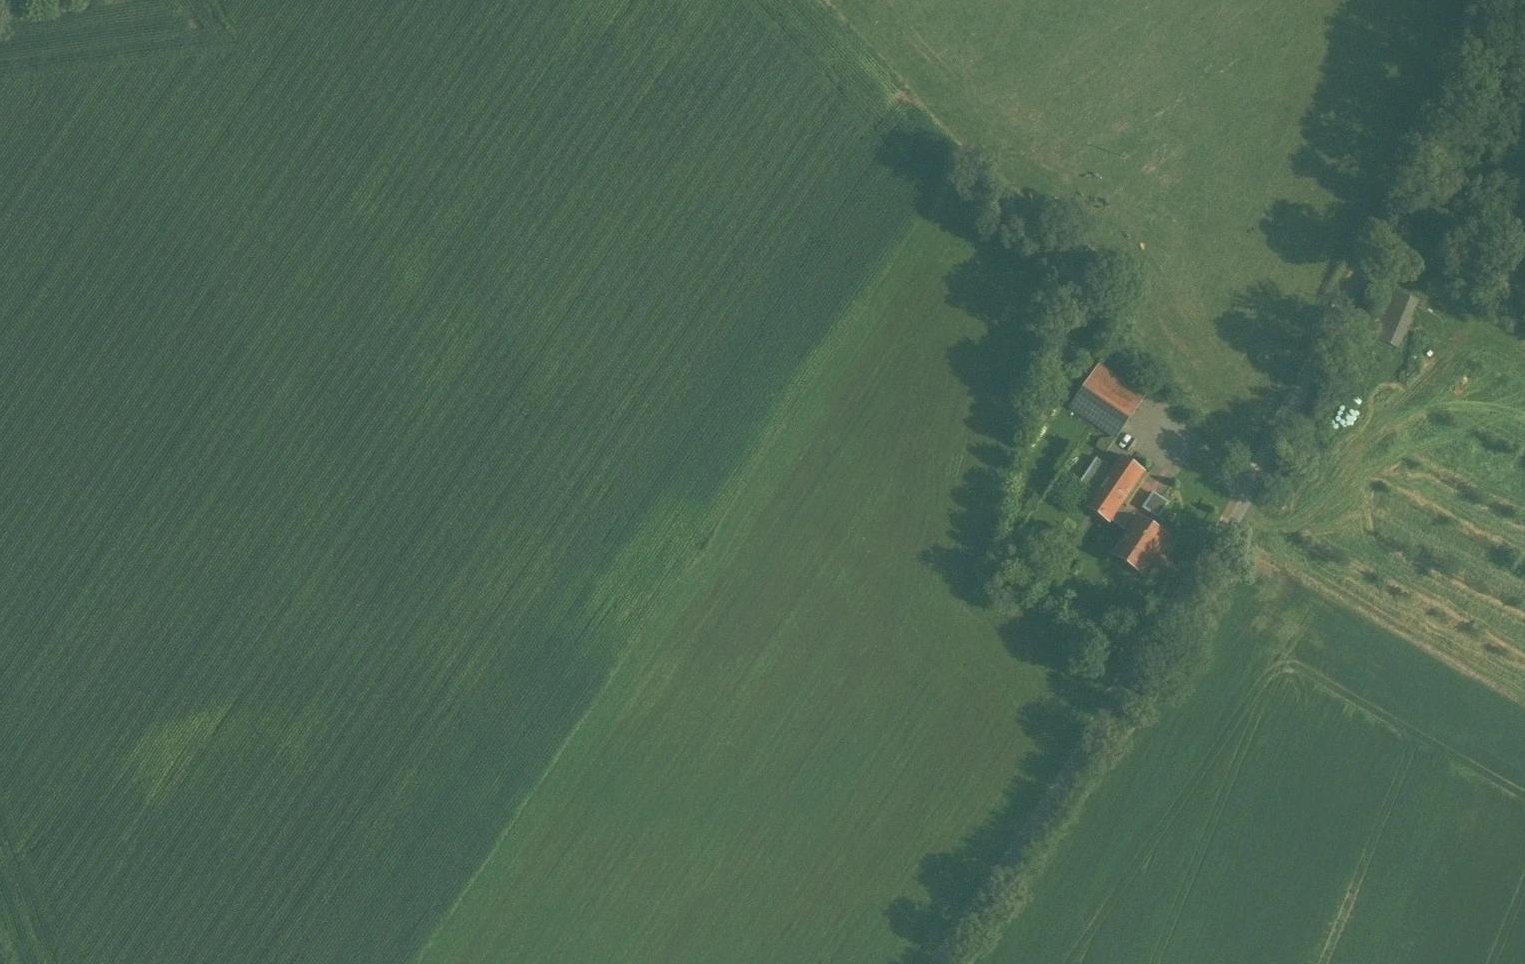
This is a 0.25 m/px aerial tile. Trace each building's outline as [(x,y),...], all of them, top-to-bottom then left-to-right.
[(1412,295),(1384,285),(1368,331),(1396,341),(1412,295)] [(1154,383),(1106,351),(1078,393),(1125,425),(1154,383)] [(1149,478),(1118,456),(1084,504),(1125,533),(1110,555),(1141,577),(1171,535),(1129,506),(1149,478)]
